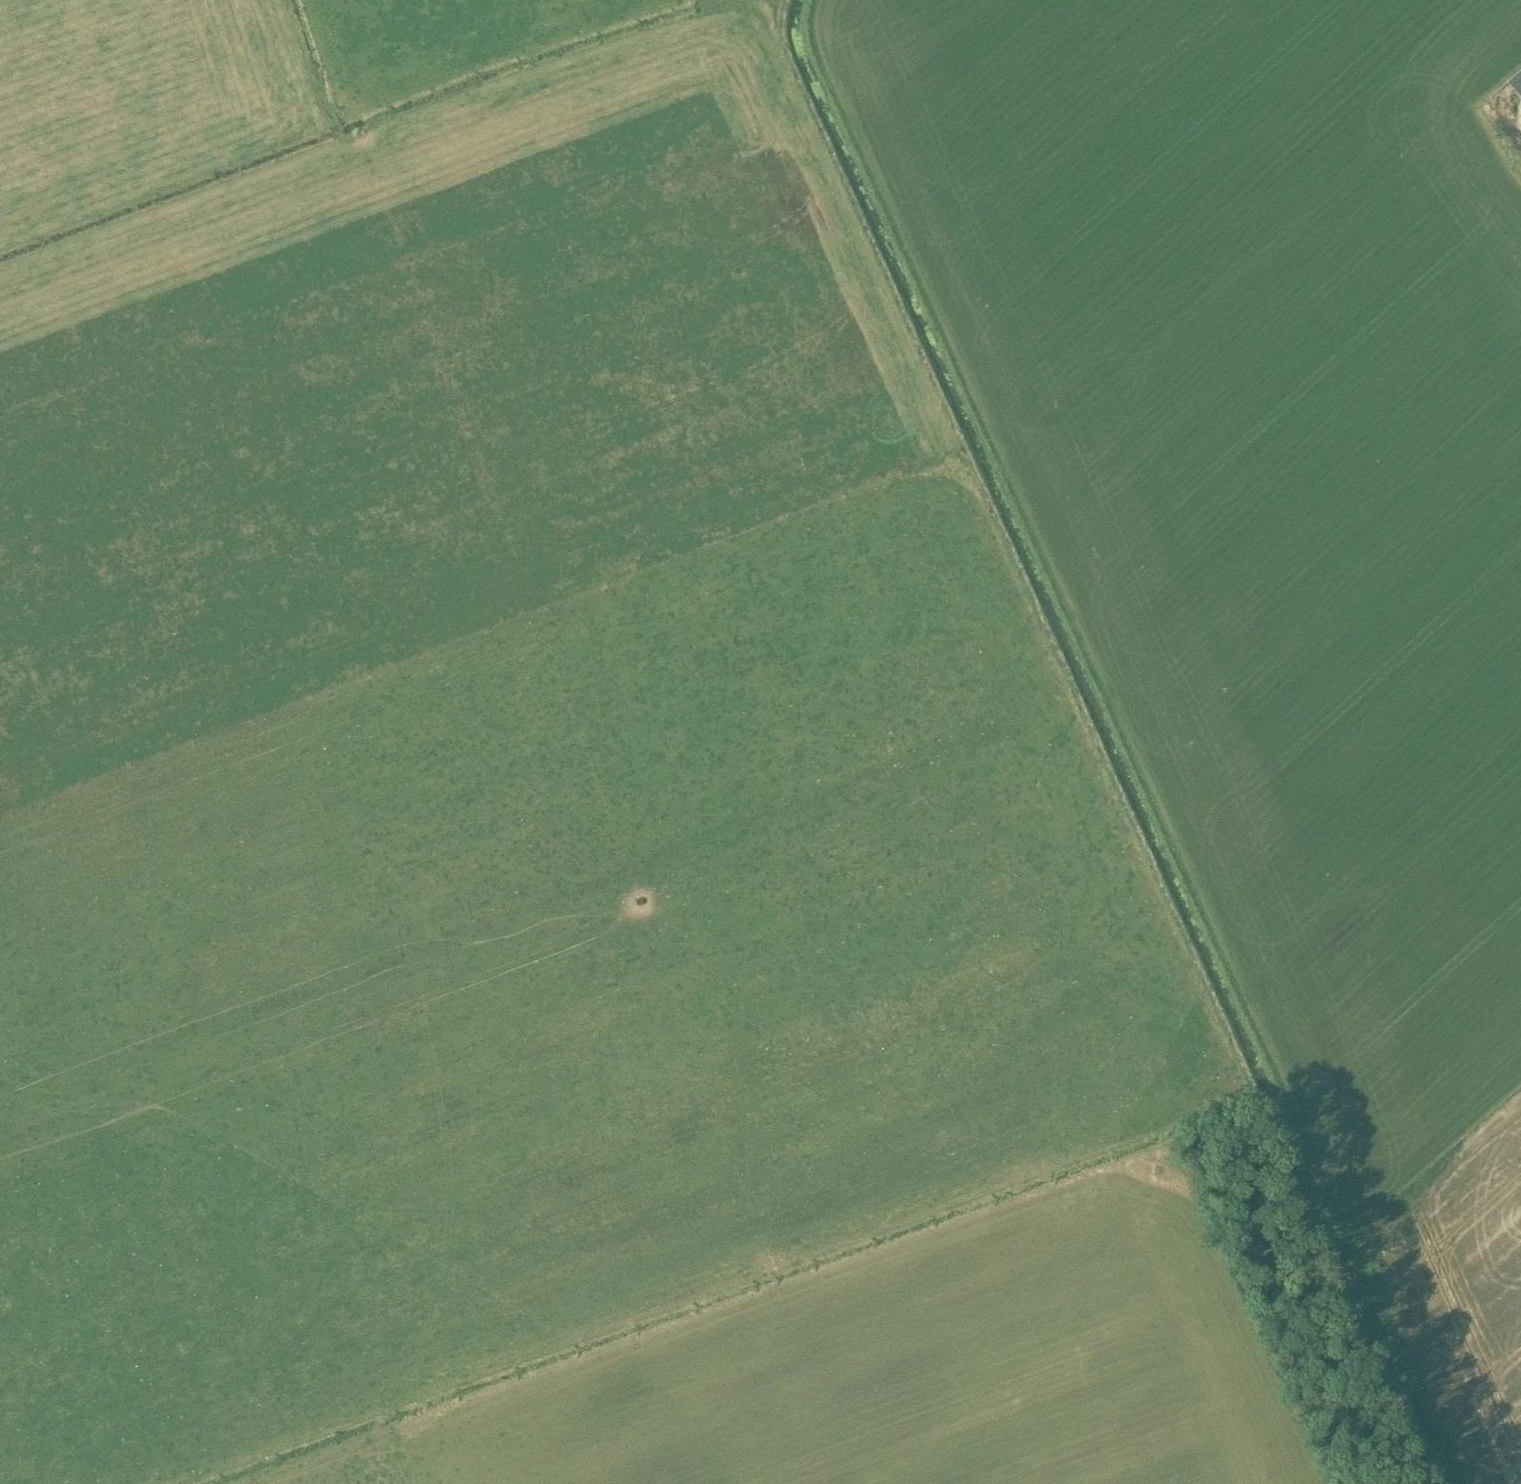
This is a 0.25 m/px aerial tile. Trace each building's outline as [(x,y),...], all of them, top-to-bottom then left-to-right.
[(1520,98),(1520,73),(1509,84),(1520,98)]
